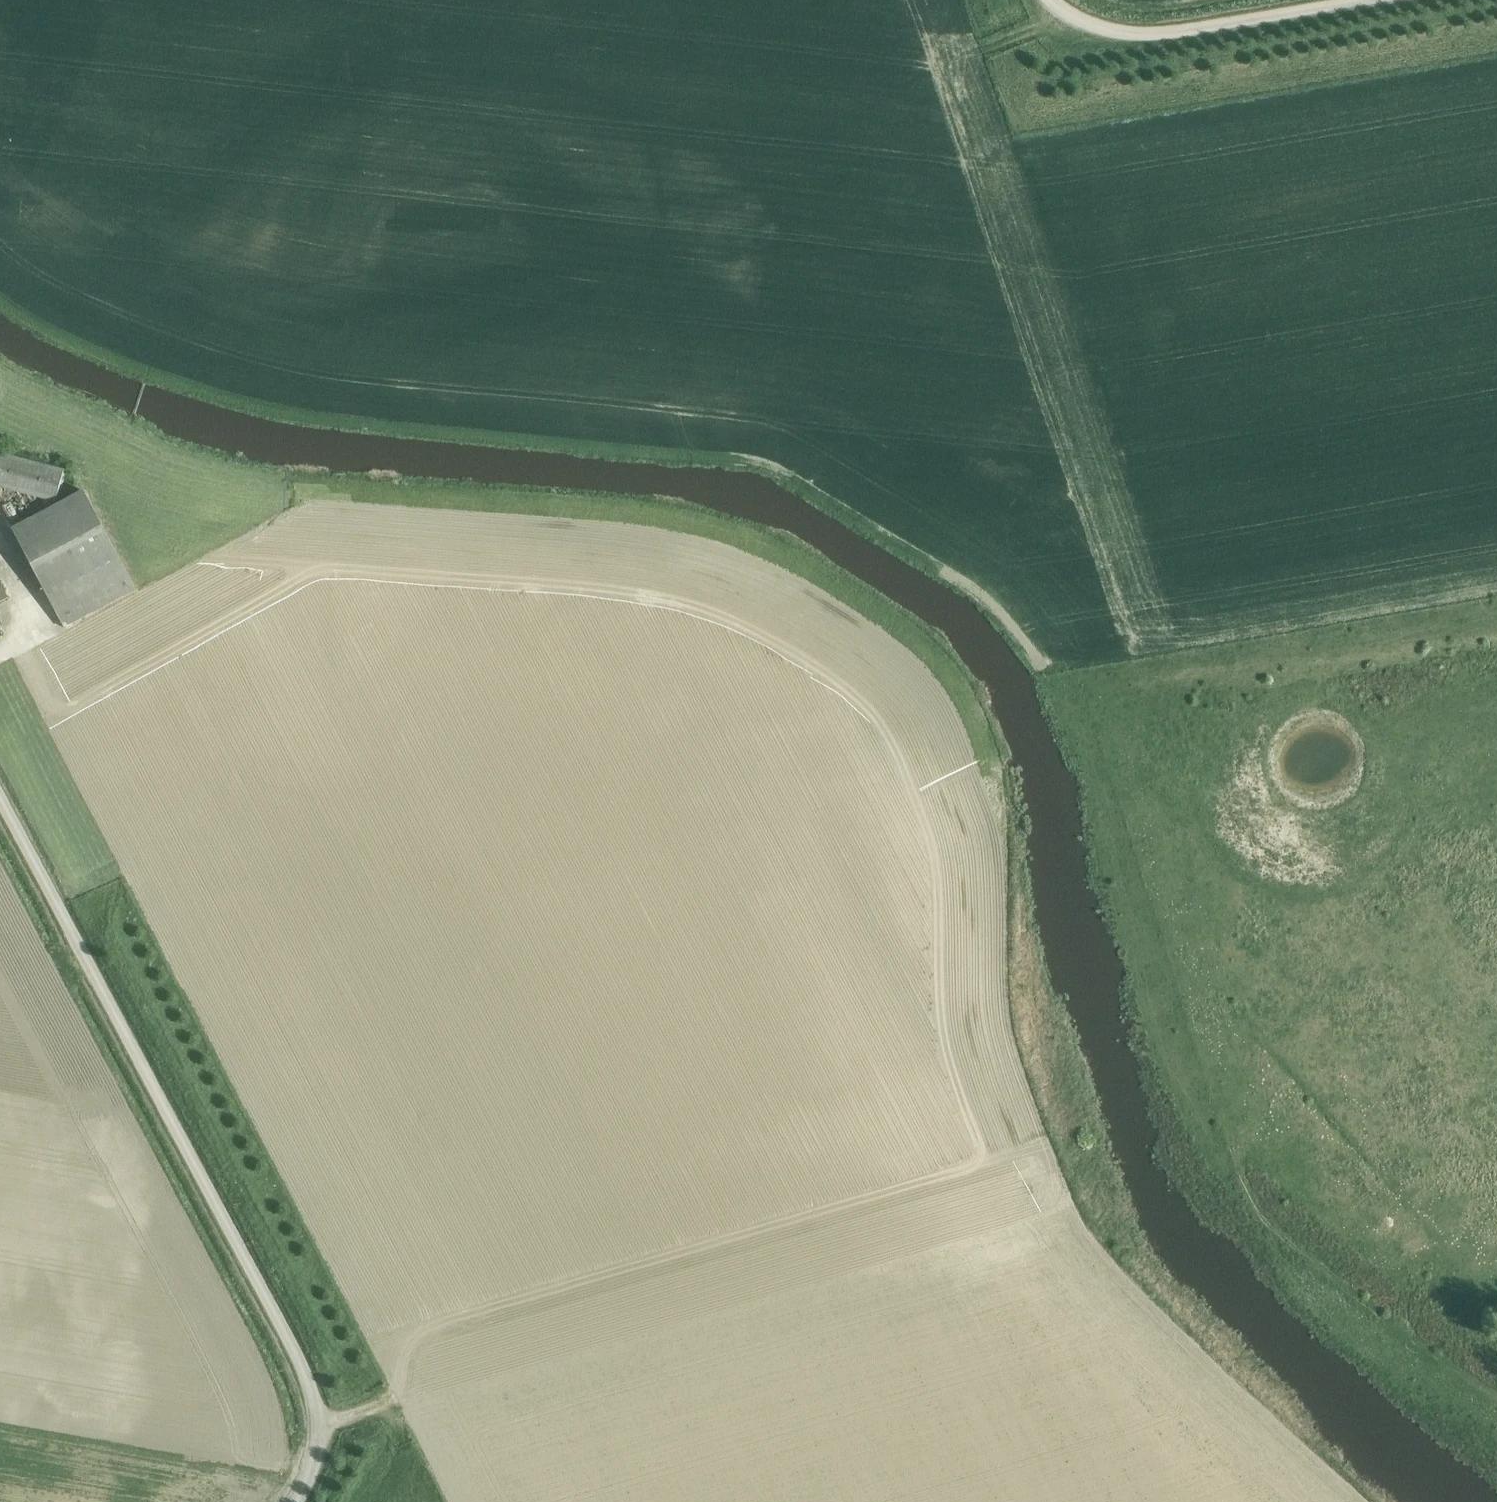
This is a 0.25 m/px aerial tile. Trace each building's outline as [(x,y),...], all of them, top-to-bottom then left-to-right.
[(63,471),(0,454),(0,487),(55,501),(63,471)] [(64,628),(135,590),(83,492),(11,530),(13,533),(14,533),(64,628)] [(8,598),(0,583),(0,602),(8,598)]
